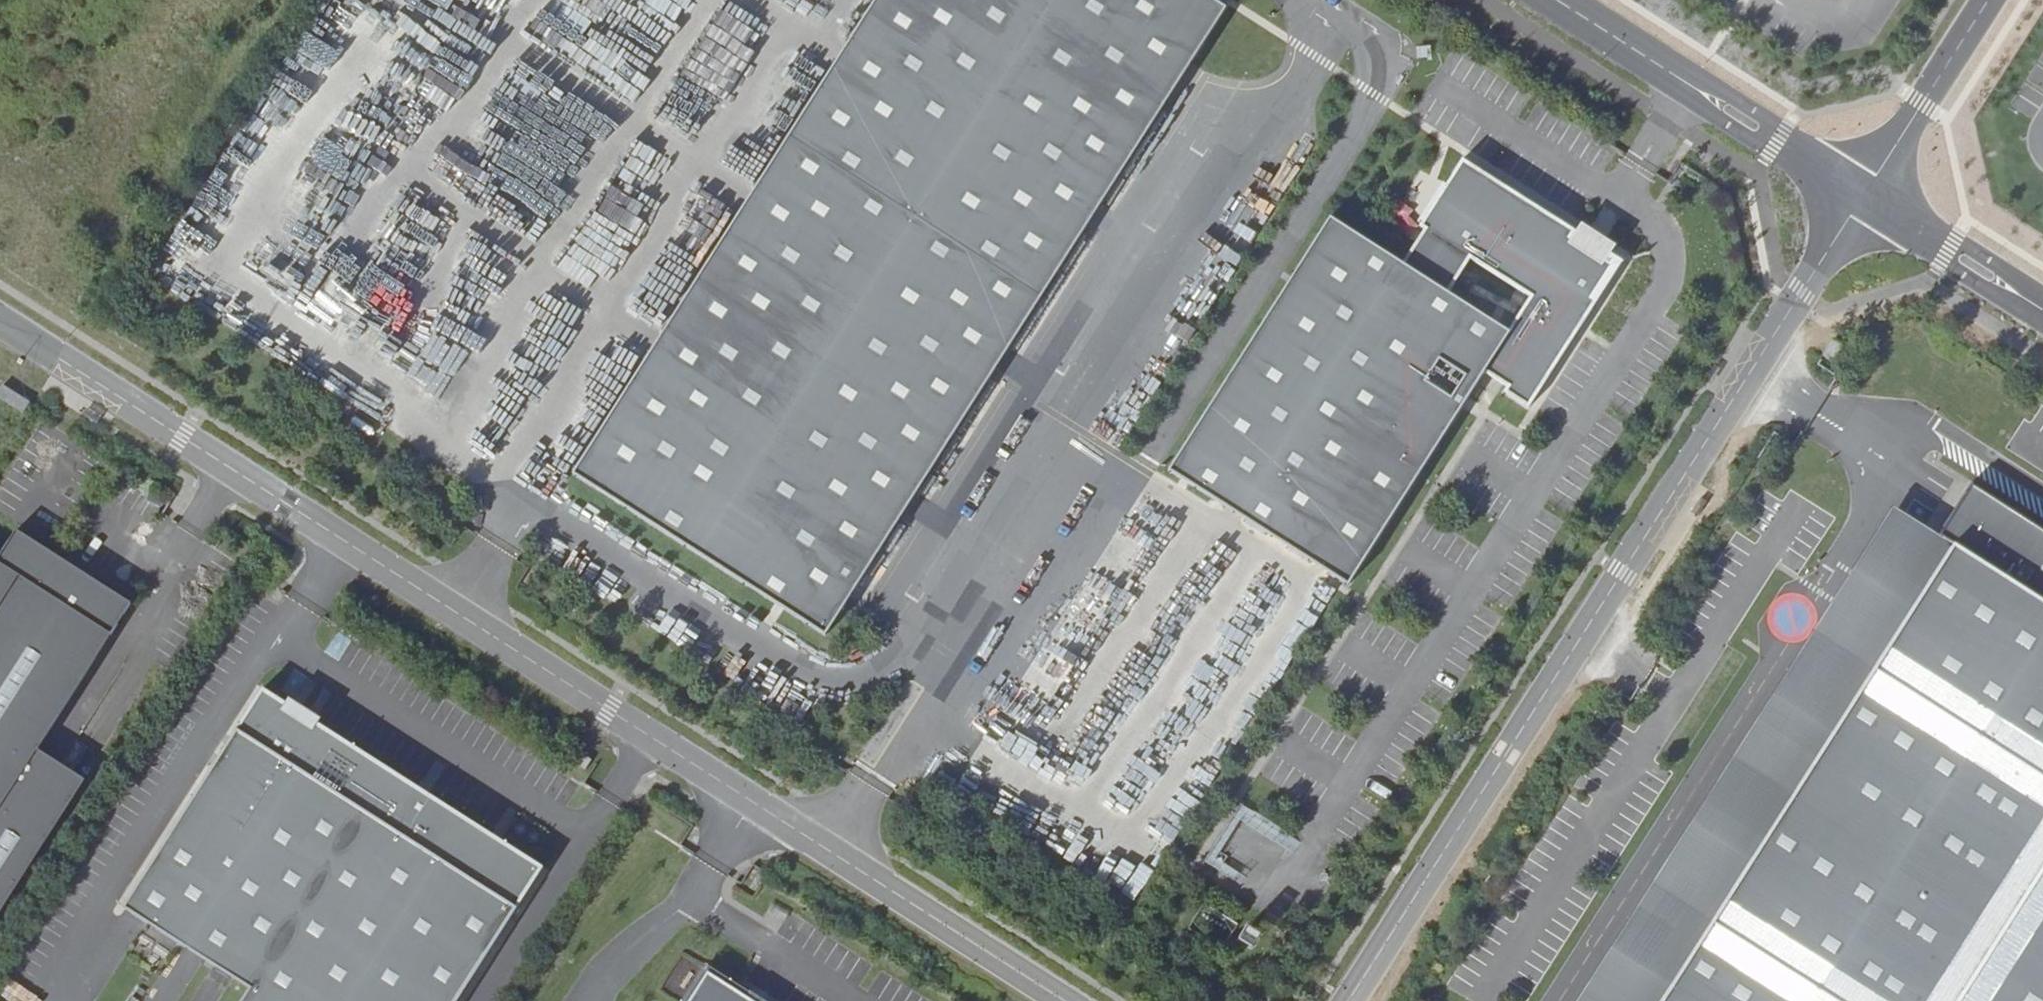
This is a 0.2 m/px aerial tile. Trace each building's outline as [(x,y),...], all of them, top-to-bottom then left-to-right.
[(575,475),(827,637),(1228,9),(1214,0),(878,0),(575,475)] [(1598,301),(1593,298),(1615,265),(1572,237),(1575,231),(1464,160),(1421,226),(1426,230),(1404,264),(1332,218),(1172,470),(1351,584),(1486,372),(1508,386),(1505,391),(1530,407),(1598,301)] [(0,388),(0,398),(23,411),(30,400),(2,384),(0,388)] [(1971,484),(1939,533),(1954,543),(1661,1000),(2042,1000),(2042,530),(1971,484)] [(1576,1000),(1661,1000),(1954,543),(1939,533),(1894,505),(1576,1000)] [(84,779),(37,748),(130,602),(16,530),(0,555),(0,910),(84,779)] [(263,688),(123,908),(249,989),(242,1000),(458,1000),(544,867),(314,721),(311,725),(288,710),(291,706),(263,688)] [(288,710),(311,725),(314,721),(317,716),(294,701),(291,706),(288,710)] [(708,973),(690,1000),(751,1000),(708,973)]
